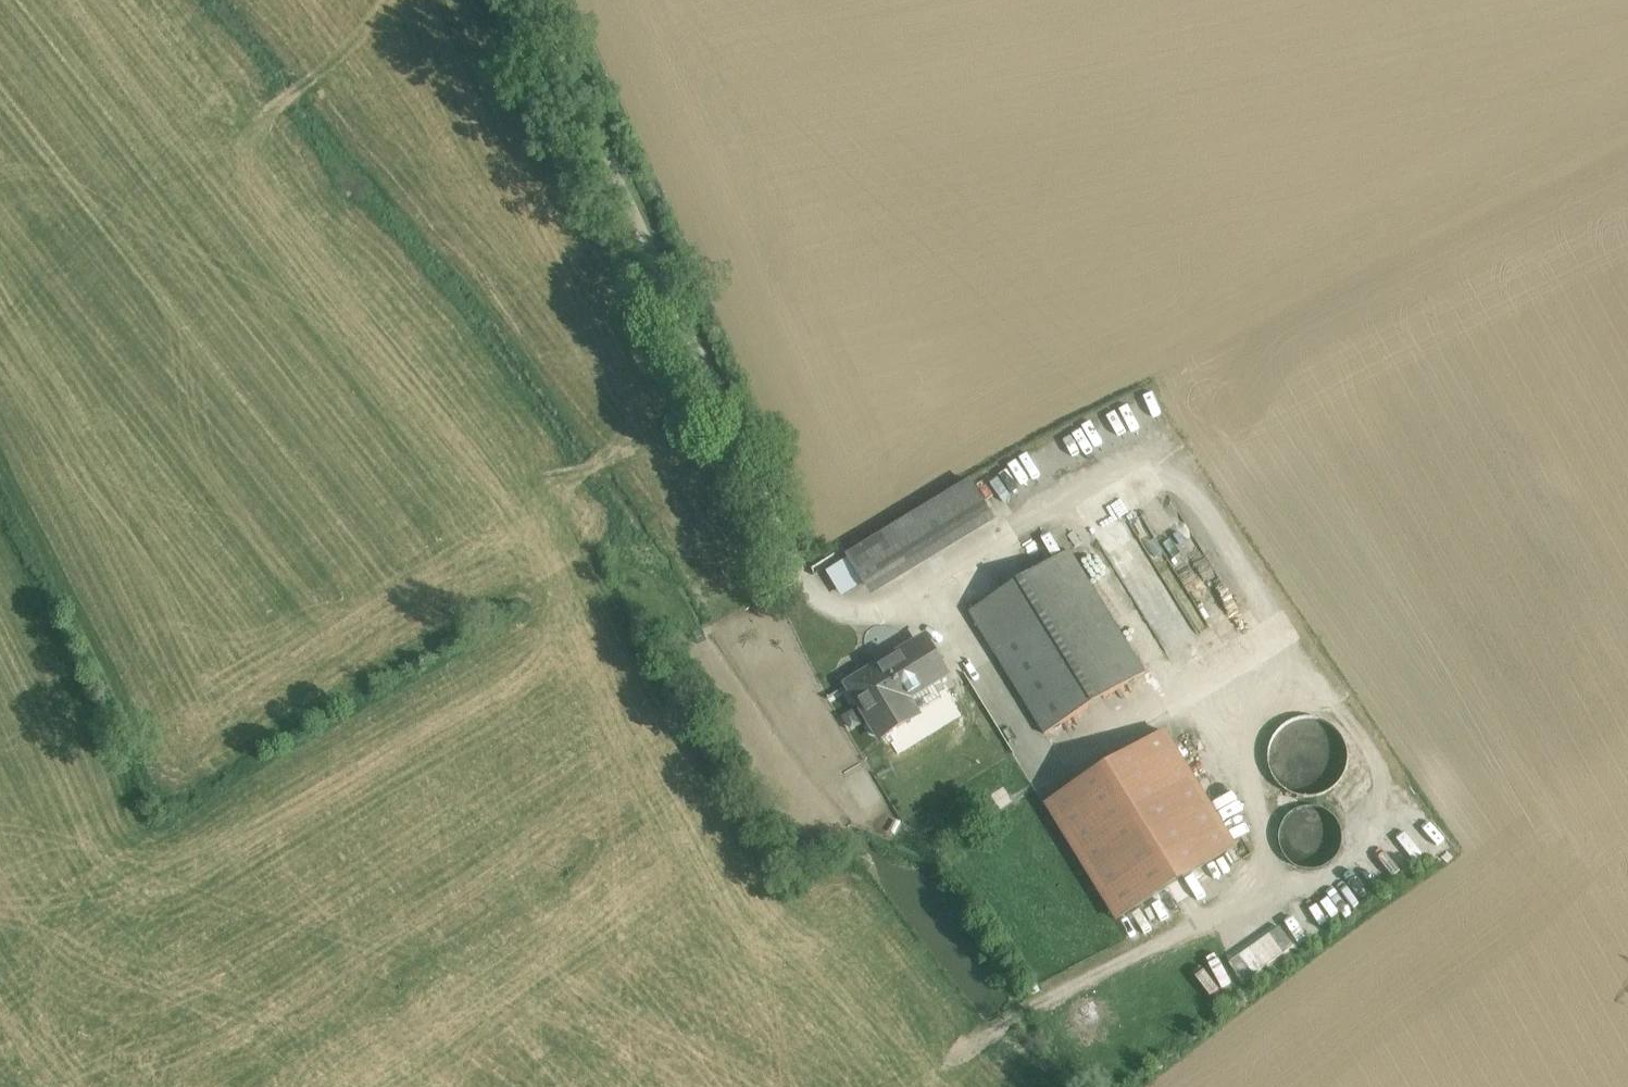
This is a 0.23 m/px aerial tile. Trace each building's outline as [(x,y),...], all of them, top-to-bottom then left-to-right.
[(972,481),(848,556),(865,585),(907,559),(907,558),(988,509),(972,481)] [(1069,551),(971,611),(1046,734),(1144,674),(1069,551)] [(926,638),(919,643),(930,660),(937,655),(926,638)] [(919,643),(849,685),(882,739),(918,716),(907,698),(948,673),(937,655),(930,660),(919,643)] [(1346,773),(1349,757),(1346,742),(1337,728),(1323,720),(1308,717),(1292,720),(1279,729),(1271,742),(1268,758),(1271,773),(1280,787),(1293,795),(1309,798),(1324,795),(1337,786),(1346,773)] [(1165,732),(1047,805),(1117,920),(1235,847),(1165,732)] [(1340,850),(1343,838),(1340,826),(1333,816),(1323,809),(1311,807),(1299,809),(1289,816),(1282,827),(1280,839),(1282,851),(1289,861),(1299,867),(1311,870),(1323,867),(1334,860),(1340,850)]
